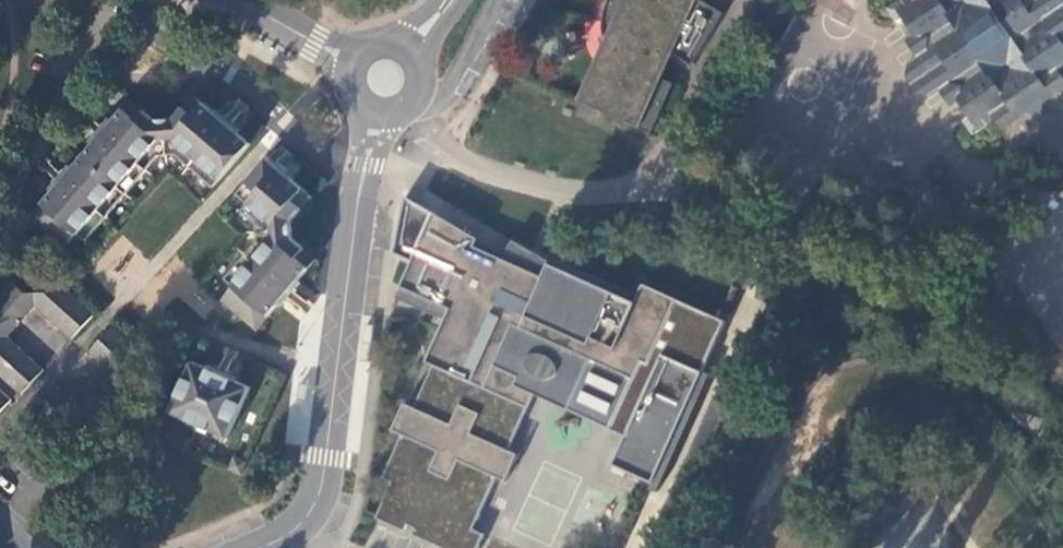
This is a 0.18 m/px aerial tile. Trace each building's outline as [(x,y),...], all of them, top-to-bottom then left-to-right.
[(604,5),(601,21),(601,26),(603,33),(605,35),(607,37),(599,69),(600,82),(597,80),(586,100),(611,112),(613,108),(622,104),(632,98),(623,118),(648,129),(672,80),(655,72),(669,48),(690,62),(723,10),(707,0),(605,0),(604,5)] [(1062,91),(1062,78),(1058,69),(1062,65),(1062,0),(897,0),(888,7),(897,21),(901,19),(911,35),(905,39),(916,56),(907,62),(905,76),(915,92),(929,96),(939,91),(949,107),(957,103),(967,116),(964,119),(973,134),(994,120),(1000,132),(1025,116),(1037,118),(1042,104),(1062,91)] [(68,165),(48,188),(52,192),(31,217),(66,247),(77,234),(85,242),(159,156),(177,156),(213,188),(250,146),(238,135),(242,130),(219,109),(214,114),(195,97),(172,121),(156,123),(132,101),(113,123),(108,119),(87,142),(92,146),(73,169),(68,165)] [(311,199),(267,160),(267,159),(235,195),(246,204),(240,212),(256,226),(256,242),(225,280),(232,287),(221,300),(255,330),(279,304),(284,308),(303,286),(298,282),(315,261),(291,239),(289,223),(311,199)] [(401,287),(450,310),(446,319),(426,362),(434,366),(415,408),(406,404),(393,431),(403,436),(384,479),(392,483),(376,519),(406,532),(408,525),(415,529),(413,535),(441,547),(478,547),(484,535),(474,528),(497,478),(507,482),(518,455),(509,451),(534,394),(516,385),(520,377),(495,366),(513,326),(590,360),(634,380),(642,362),(648,365),(676,306),(643,285),(635,303),(612,293),(613,292),(612,291),(611,293),(549,265),(543,278),(540,276),(538,280),(516,271),(518,266),(473,246),(476,240),(478,241),(479,240),(434,214),(401,287)] [(549,265),(549,263),(511,243),(507,256),(479,240),(478,241),(476,240),(473,246),(518,266),(516,271),(538,280),(540,276),(543,278),(549,265)] [(43,371),(8,337),(21,323),(37,306),(73,338),(94,315),(58,282),(46,294),(26,294),(13,283),(0,297),(0,375),(20,395),(43,371)] [(450,310),(401,287),(397,297),(446,319),(450,310)] [(590,360),(513,326),(495,366),(520,377),(516,385),(534,394),(568,409),(590,360)] [(37,412),(60,434),(71,422),(94,422),(106,433),(138,396),(126,385),(125,364),(137,351),(112,329),(90,353),(114,374),(82,409),(58,387),(37,412)] [(237,379),(209,365),(207,368),(192,362),(169,413),(183,419),(196,429),(211,432),(227,439),(250,390),(236,382),(237,379)] [(0,391),(0,412),(10,401),(0,391)] [(139,415),(134,426),(145,431),(149,420),(139,415)] [(241,475),(245,463),(235,458),(229,469),(241,475)]
